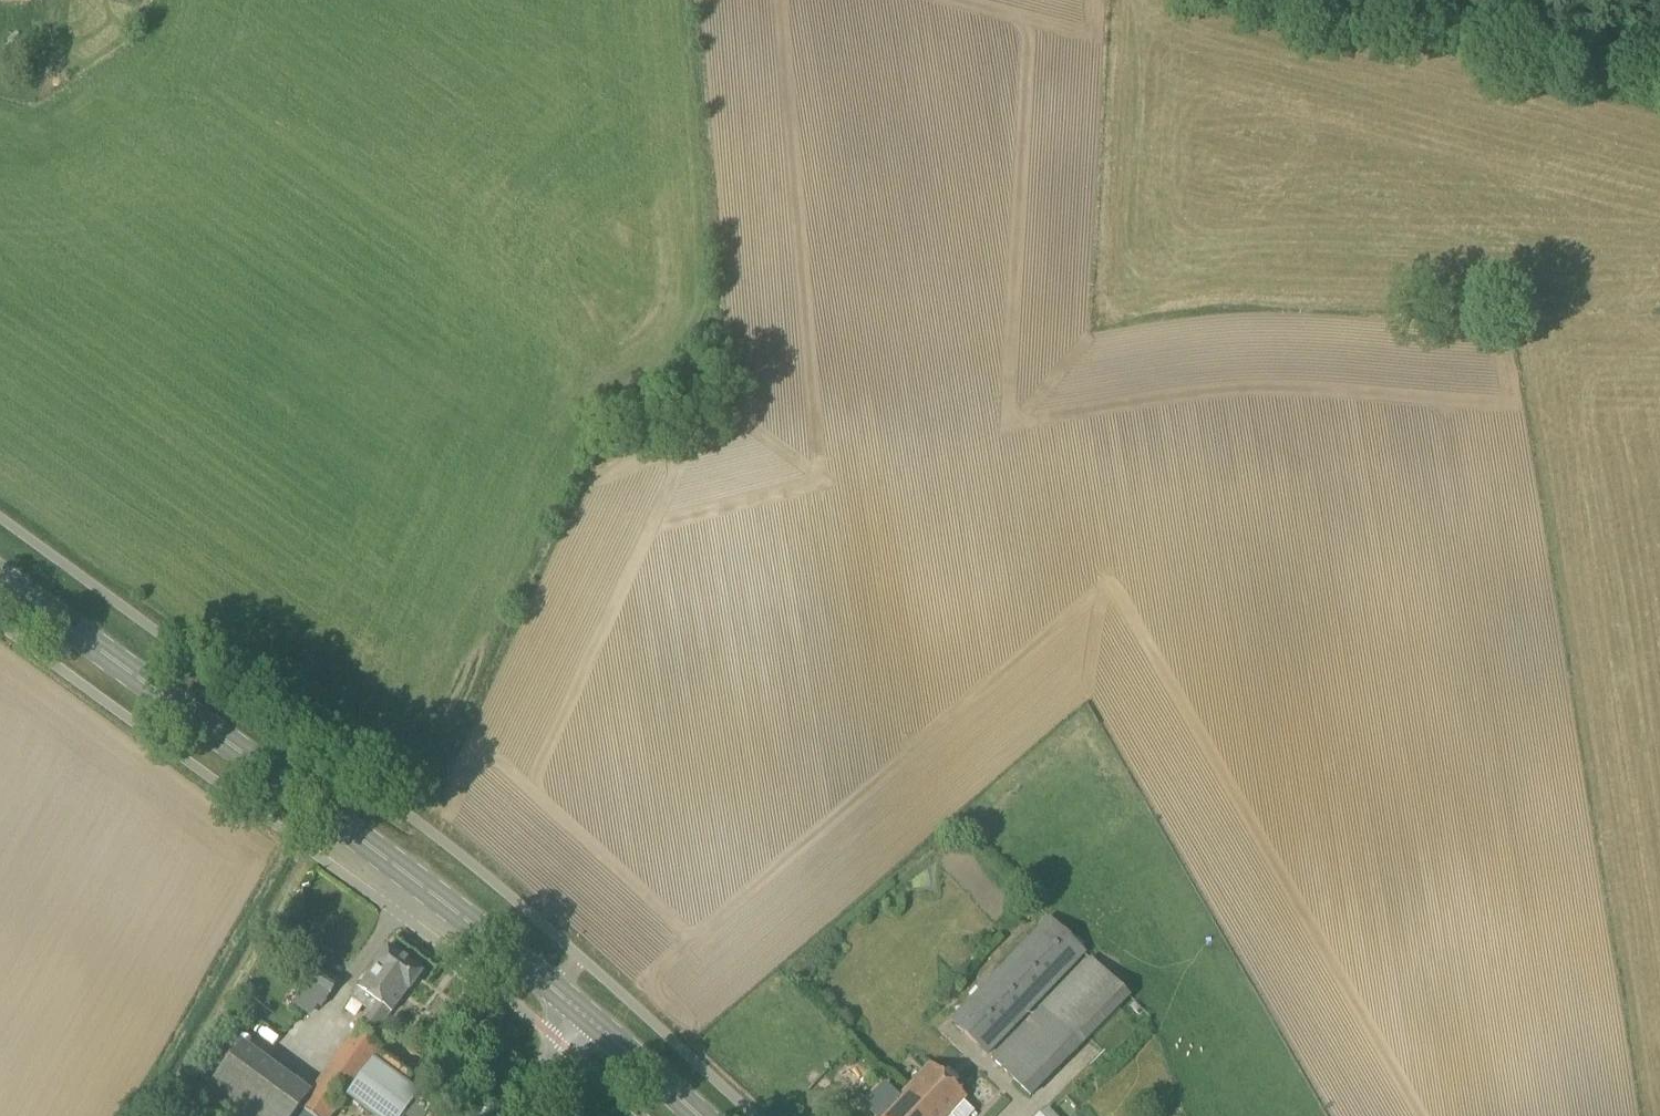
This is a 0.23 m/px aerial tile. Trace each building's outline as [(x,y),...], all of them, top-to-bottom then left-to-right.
[(985,1056),(1084,953),(1047,917),(948,1020),(985,1056)] [(408,989),(421,971),(386,947),(374,964),(375,965),(358,990),(351,999),(369,1012),(364,1020),(377,1029),(390,1010),(391,1011),(407,988),(408,989)] [(1021,1090),(1122,989),(1089,957),(988,1058),(1021,1090)] [(320,1007),(337,982),(316,967),(291,1004),(308,1016),(316,1005),(320,1007)] [(373,1060),(382,1047),(358,1029),(310,1093),(242,1042),(241,1043),(228,1036),(189,1088),(202,1096),(196,1104),(213,1115),(331,1115),(345,1097),(370,1115),(402,1115),(419,1094),(405,1083),(415,1070),(385,1047),(375,1061),(373,1060)] [(930,1063),(905,1089),(897,1097),(901,1100),(886,1115),(946,1115),(964,1096),(930,1063)] [(1045,1106),(1035,1115),(1054,1115),(1045,1106)]
